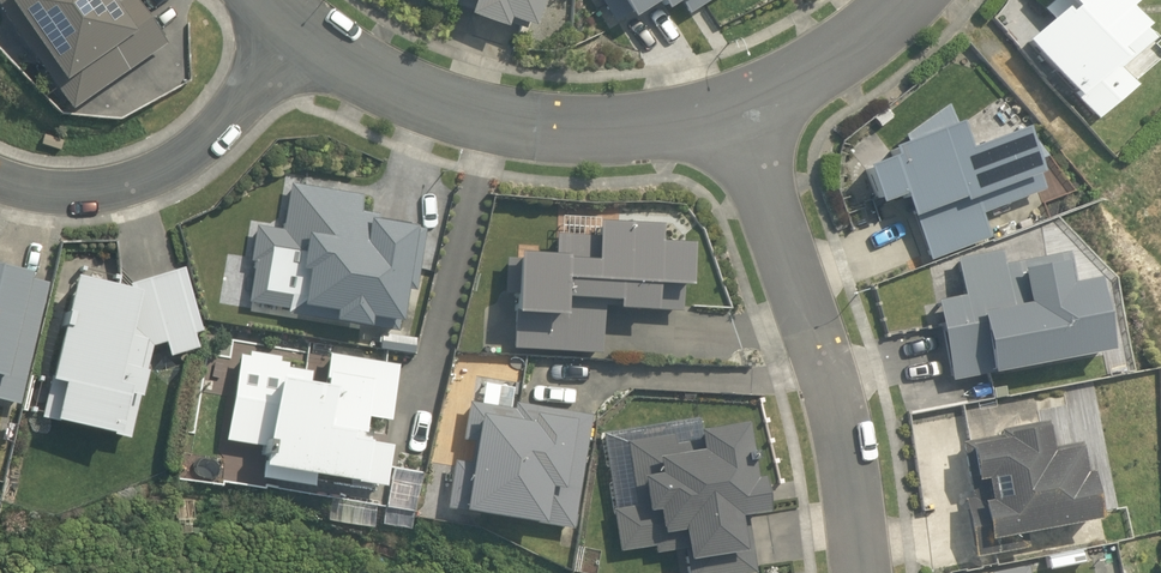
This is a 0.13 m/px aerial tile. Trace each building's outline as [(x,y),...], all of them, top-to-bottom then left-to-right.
[(70,110),(164,45),(133,0),(0,0),(0,9),(70,110)] [(469,5),(464,18),(500,32),(505,23),(529,31),(540,0),(456,0),(469,5)] [(612,24),(624,17),(627,23),(655,5),(661,14),(677,4),(686,17),(712,0),(597,0),(612,24)] [(1021,45),(1091,123),(1128,90),(1113,72),(1145,43),(1119,13),(1134,0),(1053,0),(1040,11),(1049,21),(1021,45)] [(928,261),(987,238),(978,214),(1041,190),(1018,129),(963,150),(947,104),(902,136),(905,142),(884,150),(888,158),(860,168),(875,206),(899,196),(907,219),(910,218),(928,261)] [(59,150),(62,141),(43,135),(41,144),(59,150)] [(413,292),(424,230),(411,228),(412,222),(358,213),(361,196),(299,185),(285,267),(293,268),(286,314),(396,332),(403,290),(413,292)] [(510,350),(598,354),(601,301),(614,301),(613,310),(679,313),(679,287),(684,287),(686,248),(695,249),(695,241),(654,240),(656,222),(558,217),(557,235),(551,235),(551,256),(532,255),(532,250),(519,249),(519,254),(513,254),(513,259),(503,258),(501,295),(510,295),(509,315),(512,316),(510,350)] [(949,381),(1105,351),(1092,279),(1071,283),(1065,252),(1001,265),(998,251),(954,259),(961,296),(933,301),(949,381)] [(46,283),(27,278),(28,273),(0,267),(0,400),(18,405),(46,283)] [(132,443),(154,346),(122,338),(132,294),(126,292),(127,287),(71,274),(37,422),(132,443)] [(277,363),(278,357),(248,352),(247,357),(237,355),(223,441),(263,447),(258,478),(310,487),(312,475),(382,487),(389,446),(369,443),(373,419),(386,422),(396,365),(328,354),(322,389),(307,386),(309,372),(284,368),(285,364),(277,363)] [(570,530),(588,416),(513,403),(512,410),(466,402),(460,441),(471,443),(467,464),(452,461),(444,510),(570,530)] [(969,499),(961,500),(973,559),(1026,549),(1023,535),(1095,520),(1086,473),(1084,473),(1078,443),(1049,449),(1044,422),(998,431),(998,435),(959,443),(969,499)] [(685,572),(753,572),(745,517),(762,514),(758,478),(751,479),(742,424),(694,431),(695,441),(672,444),(671,435),(624,442),(634,507),(611,510),(617,552),(651,548),(652,554),(681,550),(685,572)]
